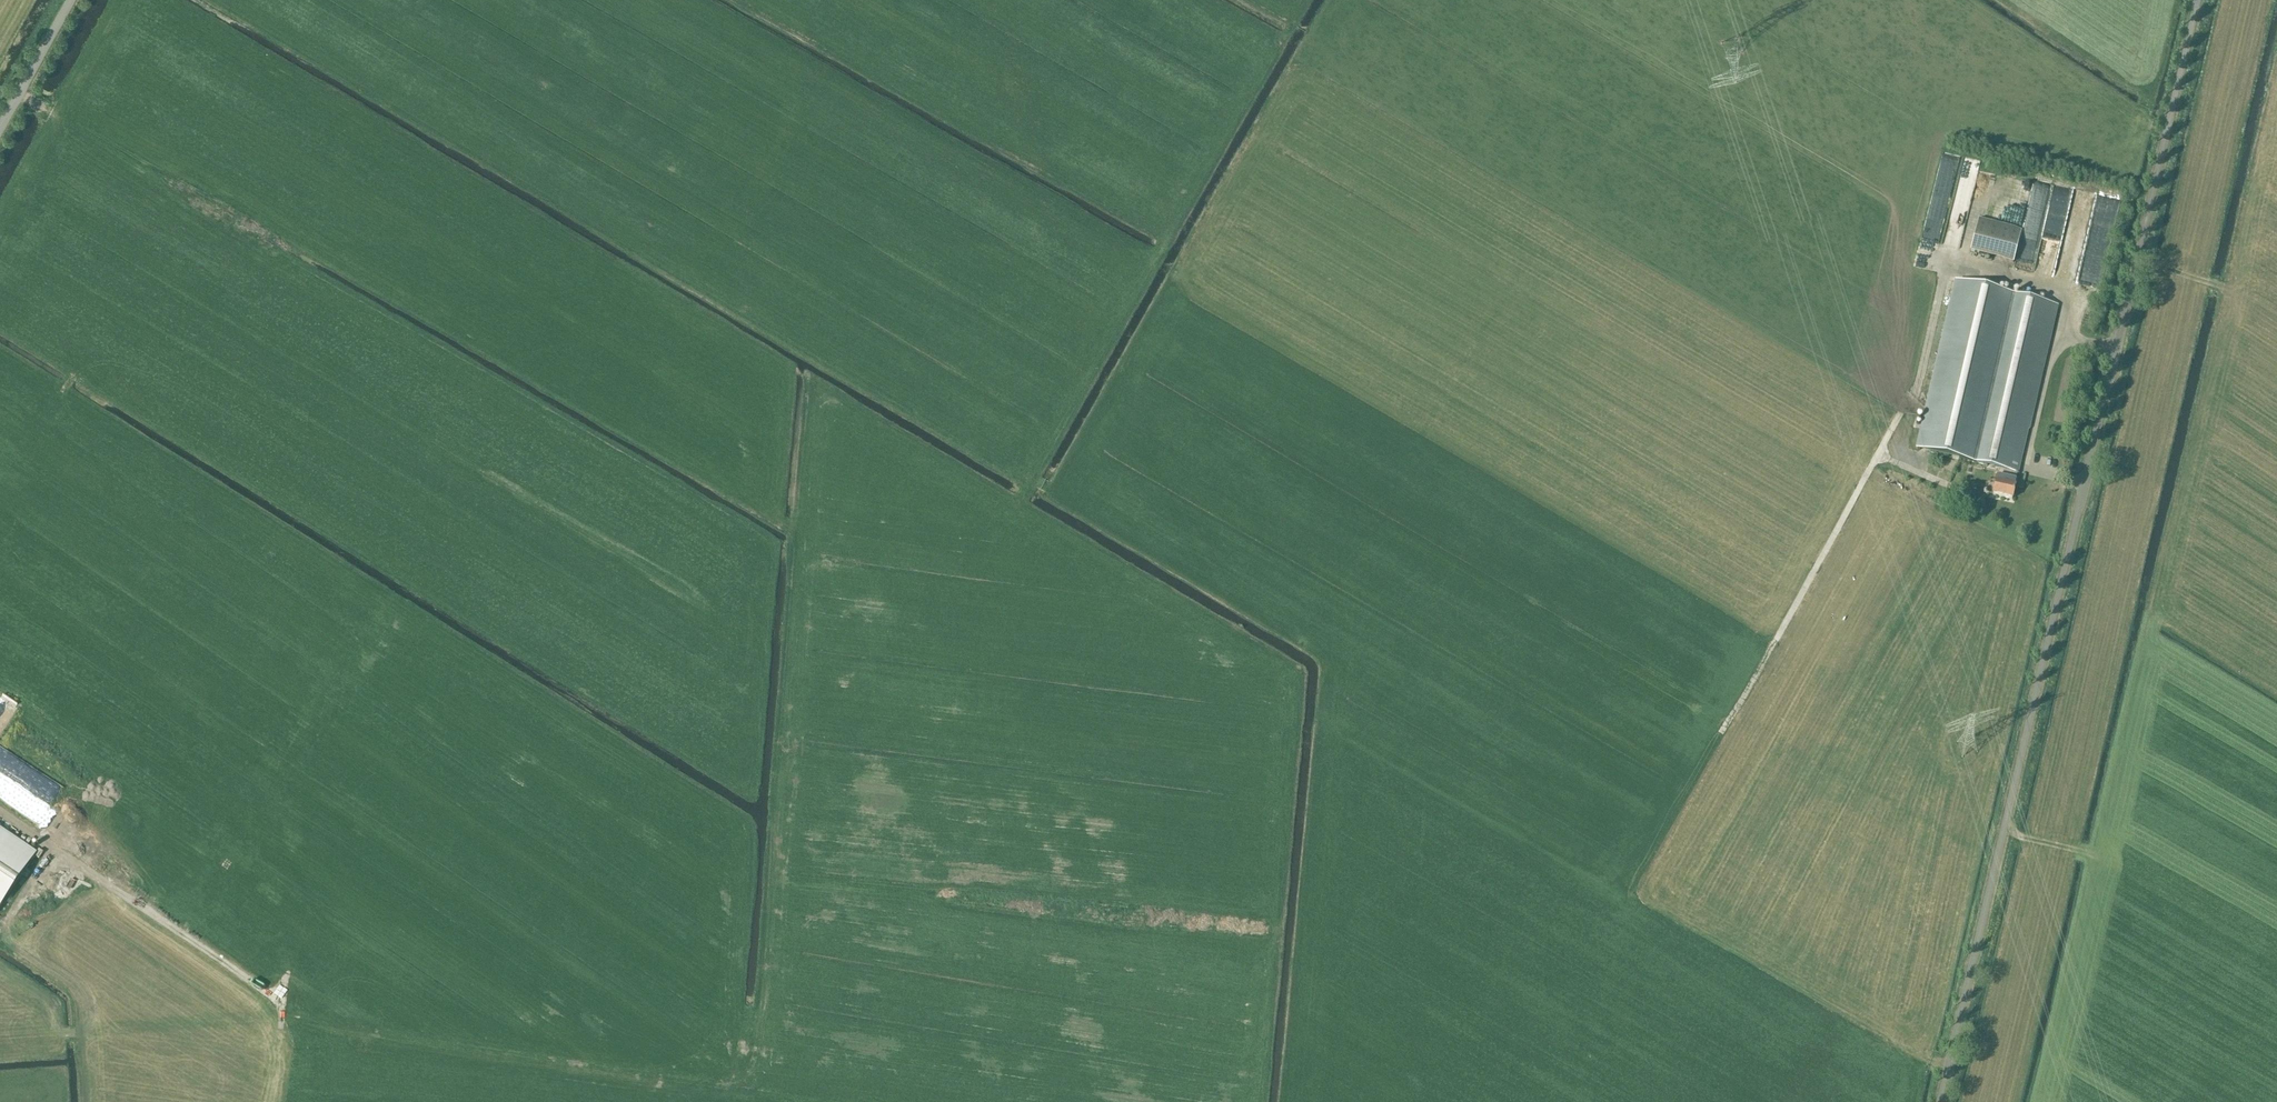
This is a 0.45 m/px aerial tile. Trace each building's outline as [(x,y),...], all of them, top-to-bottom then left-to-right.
[(1958,169),(1945,220),(1966,225),(1981,161),(1963,156),(1960,170),(1958,169)] [(2116,224),(2121,196),(2072,186),(2034,179),(2029,208),(2047,211),(2038,259),(2043,260),(2041,270),(2055,272),(2067,209),(2094,214),(2093,219),(2116,224)] [(2022,230),(1978,219),(1969,253),(2013,263),(2022,230)] [(2057,305),(1958,282),(1919,451),(2000,469),(1997,483),(1995,482),(1992,495),(2012,499),(2015,486),(2014,486),(2017,473),(2018,474),(2057,305)] [(5,803),(47,827),(57,809),(15,785),(5,803)] [(0,831),(0,907),(35,855),(0,831)]
